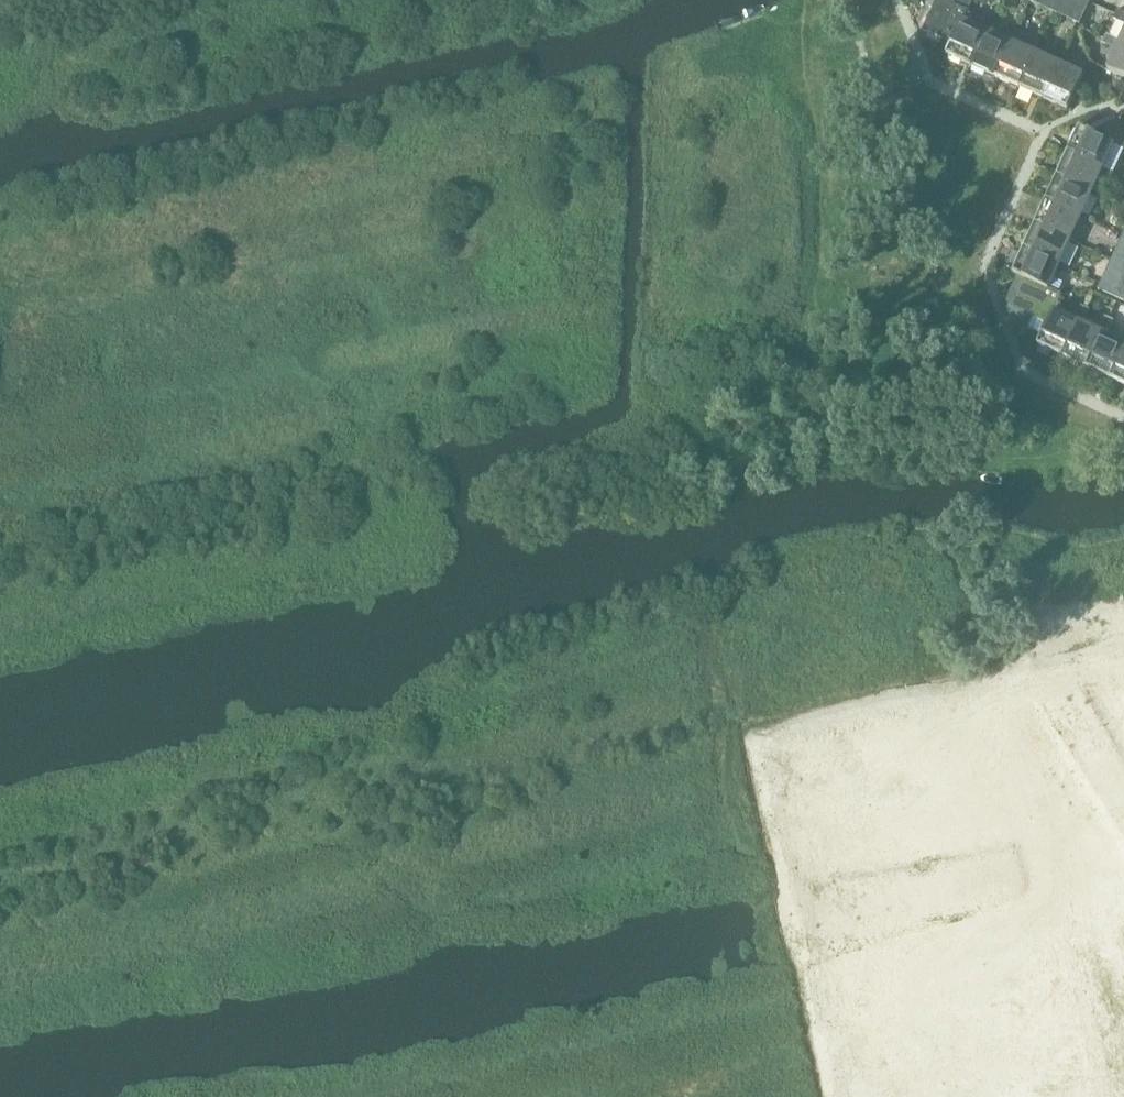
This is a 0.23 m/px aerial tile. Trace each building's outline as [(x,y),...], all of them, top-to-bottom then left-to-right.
[(952,43),(953,43),(963,20),(964,21),(968,11),(953,4),(955,0),(936,0),(922,30),(952,43)] [(953,4),(968,11),(972,3),(965,0),(955,0),(953,4)] [(1056,13),(1062,0),(1048,0),(1045,8),(1056,13)] [(1068,18),(1076,0),(1062,0),(1056,13),(1068,18)] [(1068,18),(1079,24),(1090,0),(1076,0),(1068,18)] [(1119,11),(1115,19),(1123,23),(1123,13),(1119,11)] [(947,55),(972,66),(988,32),(964,21),(963,20),(953,43),(952,43),(947,55)] [(972,66),(996,77),(1012,43),(988,32),(972,66)] [(1121,41),(1107,35),(1104,43),(1118,49),(1108,71),(1123,78),(1123,48),(1119,46),(1121,41)] [(996,77),(1020,88),(1036,54),(1012,43),(996,77)] [(1020,88),(1044,99),(1060,64),(1036,54),(1020,88)] [(1060,64),(1044,99),(1068,110),(1084,75),(1060,64)] [(1080,128),(1069,152),(1103,168),(1114,144),(1080,128)] [(1069,152),(1057,176),(1092,192),(1103,168),(1069,152)] [(1057,176),(1046,200),(1081,216),(1092,192),(1057,176)] [(1046,200),(1035,224),(1070,240),(1081,216),(1046,200)] [(1035,224),(1024,248),(1059,264),(1070,240),(1035,224)] [(1113,255),(1123,260),(1123,246),(1119,243),(1113,255)] [(1023,277),(1023,278),(1047,289),(1048,289),(1059,264),(1024,248),(1013,273),(1023,277)] [(1108,266),(1123,273),(1123,260),(1113,255),(1108,266)] [(1103,277),(1123,287),(1123,273),(1108,266),(1103,277)] [(1103,277),(1098,289),(1123,301),(1123,300),(1123,287),(1103,277)] [(1009,307),(1047,324),(1053,310),(1055,310),(1062,295),(1048,289),(1047,289),(1023,278),(1009,307)] [(1038,346),(1062,357),(1078,321),(1083,323),(1089,309),(1081,305),(1074,319),(1055,310),(1053,310),(1047,324),(1048,324),(1038,346)] [(1062,357),(1087,368),(1103,332),(1107,334),(1113,320),(1105,316),(1098,330),(1083,323),(1078,321),(1062,357)] [(1111,379),(1123,350),(1123,338),(1123,341),(1107,334),(1103,332),(1087,368),(1089,369),(1087,373),(1099,378),(1101,374),(1111,379)] [(1123,385),(1123,350),(1111,379),(1123,385)]
